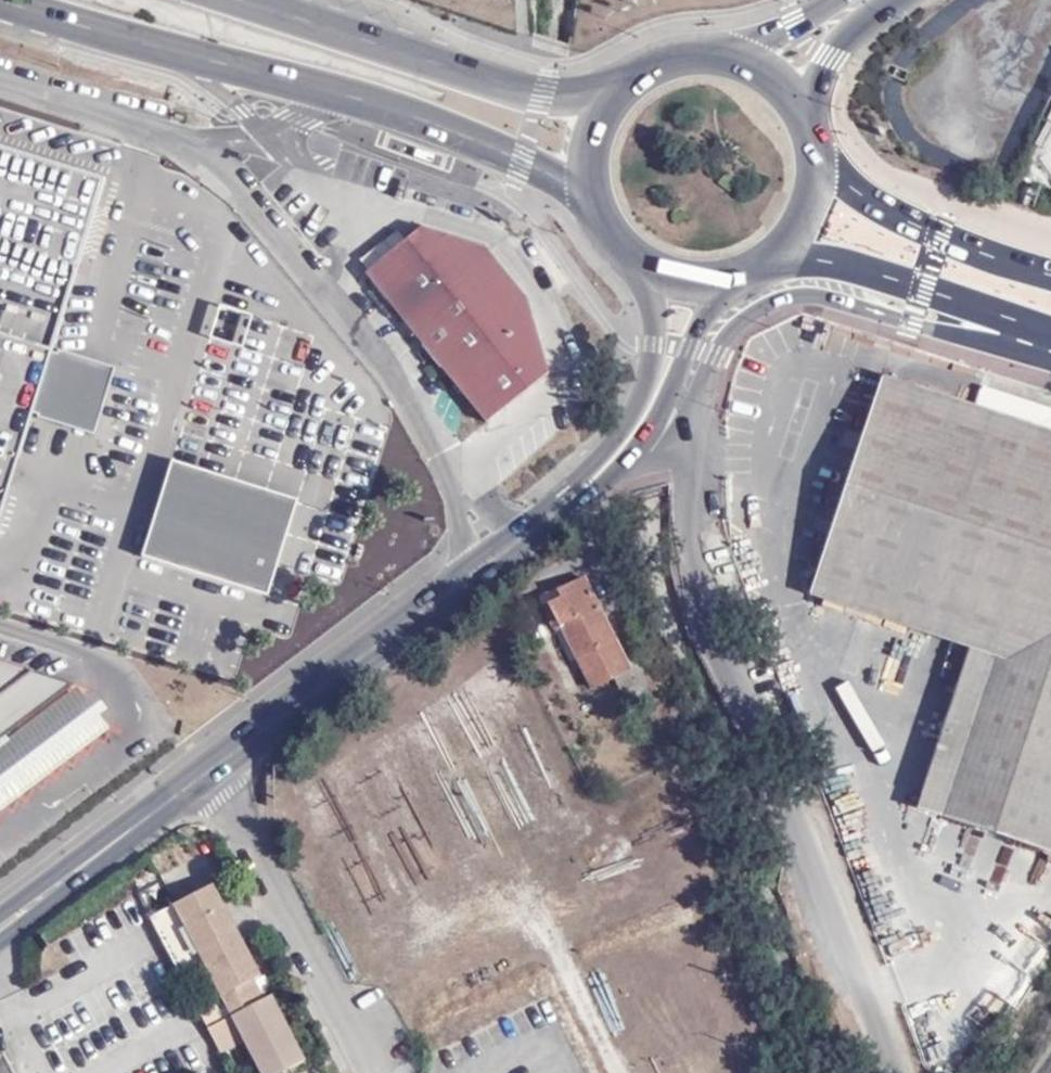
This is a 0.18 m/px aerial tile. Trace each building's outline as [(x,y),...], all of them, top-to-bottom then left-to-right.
[(1050,174),(1050,140),(1034,160),(1050,174)] [(0,148),(0,523),(34,413),(41,414),(39,418),(95,434),(115,368),(59,350),(58,354),(52,352),(54,344),(103,180),(0,148)] [(477,253),(415,232),(357,278),(478,428),(540,381),(515,301),(477,253)] [(1050,679),(1050,410),(984,389),(977,409),(884,378),(811,601),(969,652),(996,661),(1050,679)] [(297,501),(173,461),(144,555),(268,594),(297,501)] [(570,632),(588,676),(604,670),(601,660),(621,651),(592,587),(570,595),(574,603),(550,615),(559,638),(570,632)] [(604,670),(588,676),(598,699),(633,683),(621,651),(601,660),(604,670)] [(996,661),(969,652),(921,809),(948,817),(996,661)] [(996,661),(948,817),(1050,849),(1050,679),(996,661)] [(70,686),(0,663),(0,738),(70,686)] [(74,686),(0,742),(0,813),(109,729),(100,715),(109,708),(98,691),(87,700),(74,686)] [(210,889),(148,921),(176,977),(199,965),(216,1000),(196,1010),(206,1033),(260,1005),(248,985),(257,979),(210,889)] [(270,1001),(260,1005),(206,1033),(219,1056),(240,1044),(254,1072),(284,1072),(286,1072),(302,1063),(270,1001)] [(4,1054),(0,1057),(0,1072),(14,1072),(4,1054)]
